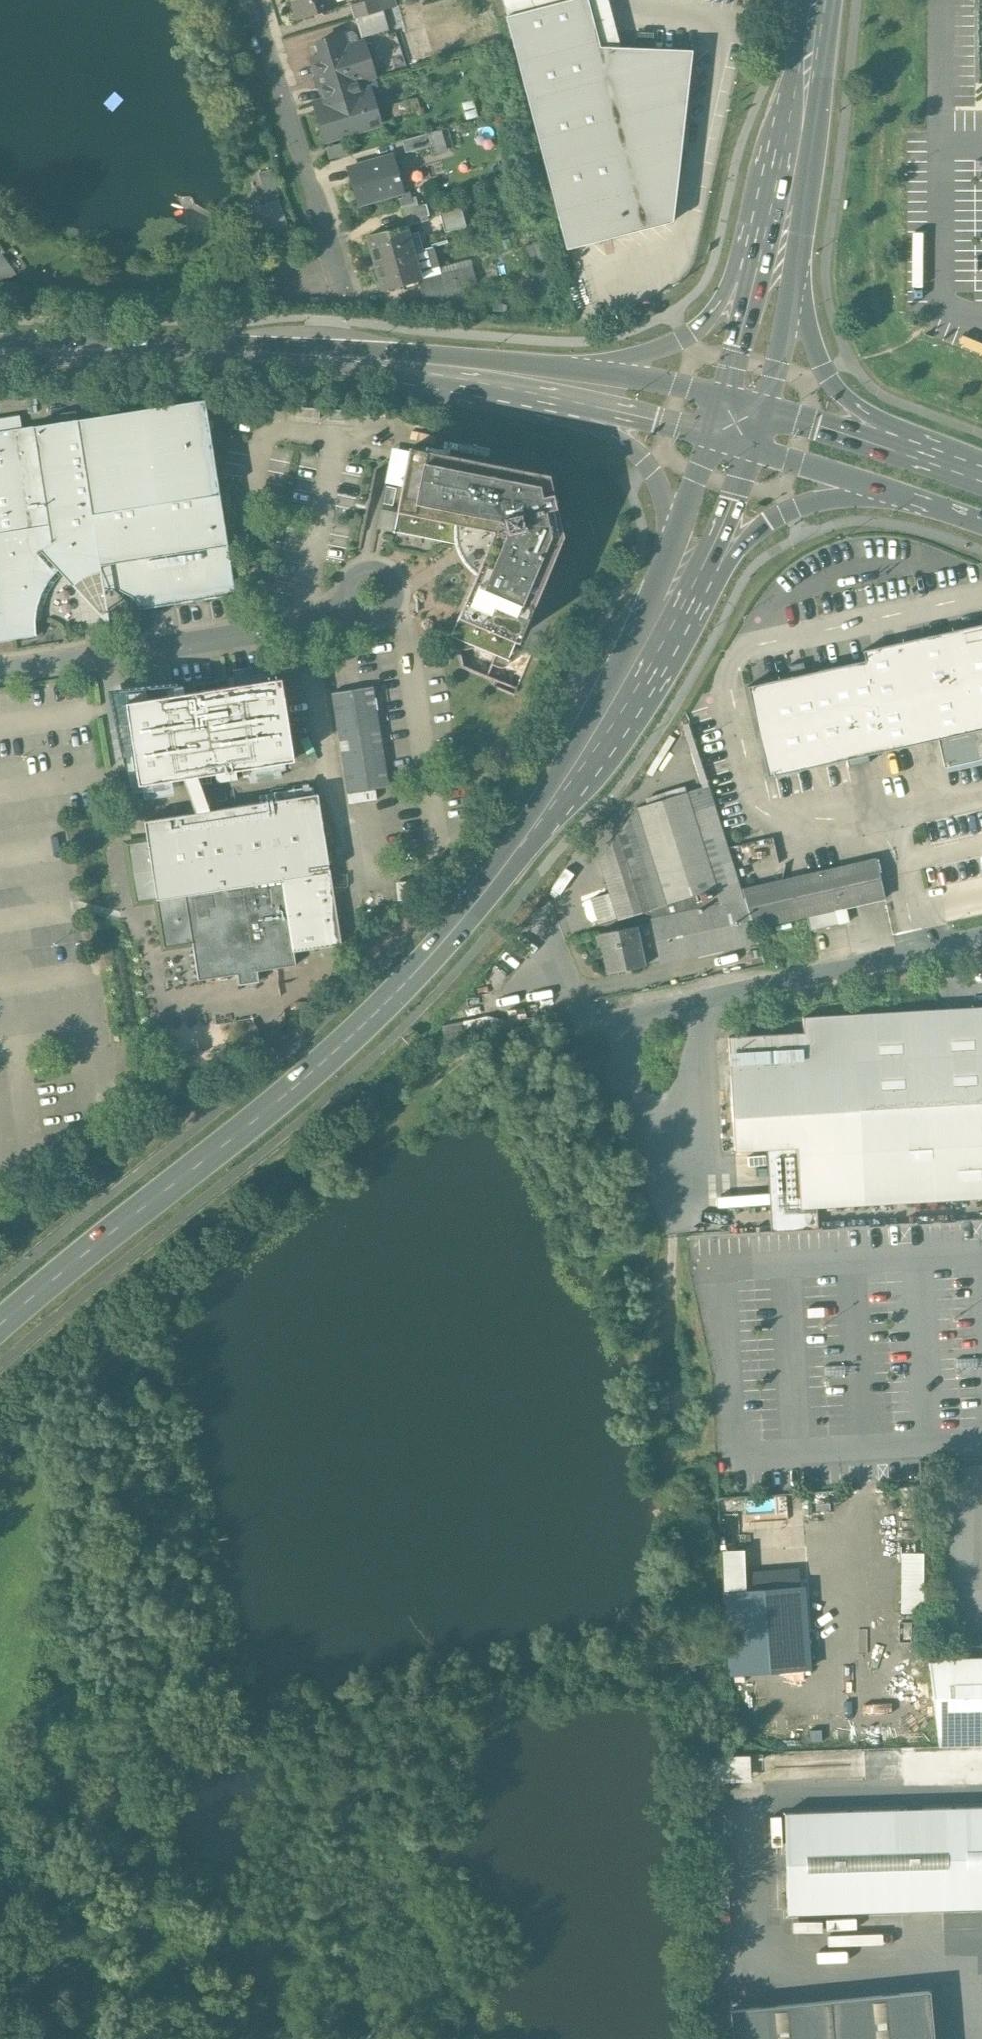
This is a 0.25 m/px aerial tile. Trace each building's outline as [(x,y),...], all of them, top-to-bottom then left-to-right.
[(298,19),(336,7),(334,0),(292,0),(298,19)] [(352,4),(356,18),(380,11),(381,11),(377,0),(367,0),(352,4)] [(381,11),(383,10),(395,7),(393,0),(377,0),(381,11)] [(600,46),(588,0),(568,0),(506,16),(567,249),(673,221),(692,50),(653,49),(653,33),(637,32),(636,48),(600,46)] [(380,11),(356,18),(361,37),(388,29),(383,10),(381,11),(380,11)] [(352,32),(342,35),(341,34),(318,42),(322,55),(312,58),(325,99),(313,103),(325,141),(380,124),(373,100),(363,104),(359,93),(377,87),(373,75),(374,75),(364,42),(358,44),(356,35),(352,32)] [(411,99),(392,105),(395,116),(414,111),(411,99)] [(427,133),(402,140),(405,153),(431,146),(427,133)] [(393,156),(348,168),(358,204),(360,203),(359,201),(386,193),(387,196),(403,191),(393,156)] [(289,232),(273,178),(262,182),(271,213),(266,215),(273,237),(289,232)] [(423,204),(401,210),(404,222),(427,216),(423,204)] [(461,204),(441,210),(447,230),(467,224),(461,204)] [(406,226),(368,237),(376,263),(414,253),(406,226)] [(414,253),(376,263),(383,290),(421,280),(419,271),(438,266),(432,248),(414,253)] [(16,272),(4,252),(0,254),(0,282),(16,272)] [(99,565),(103,589),(104,589),(119,589),(131,596),(140,608),(235,594),(230,560),(236,557),(237,551),(234,546),(228,545),(228,544),(210,430),(213,428),(214,424),(212,420),(208,419),(205,399),(0,431),(0,641),(37,635),(37,634),(36,634),(35,620),(41,620),(43,606),(48,594),(54,583),(63,573),(73,565),(76,569),(88,564),(99,561),(99,565)] [(545,475),(410,448),(398,508),(399,509),(394,530),(393,532),(395,532),(395,531),(455,543),(459,554),(462,558),(464,562),(470,569),(476,574),(451,634),(450,636),(452,637),(452,636),(507,659),(507,660),(509,660),(509,659),(509,658),(560,536),(561,535),(560,534),(561,533),(560,532),(554,506),(555,505),(554,504),(557,498),(551,494),(552,493),(551,492),(548,477),(548,476),(546,474),(545,475)] [(743,688),(762,779),(934,742),(941,775),(981,766),(981,624),(859,651),(861,662),(743,688)] [(281,677),(184,693),(183,685),(166,687),(168,695),(145,699),(145,701),(132,706),(131,721),(129,722),(139,783),(142,783),(144,799),(164,796),(161,780),(216,771),(217,782),(237,779),(236,768),(294,759),(281,677)] [(373,686),(332,692),(348,792),(388,786),(373,686)] [(708,785),(636,808),(599,860),(617,917),(623,916),(651,910),(651,908),(668,903),(672,917),(722,907),(729,906),(728,902),(743,898),(708,785)] [(269,959),(337,950),(326,869),(317,796),(157,816),(166,886),(172,933),(185,931),(198,930),(202,966),(158,972),(159,977),(160,985),(271,971),(269,959)] [(877,858),(782,879),(791,919),(834,909),(845,907),(885,898),(877,858)] [(782,879),(742,888),(745,898),(754,928),(791,919),(782,879)] [(722,907),(672,917),(668,903),(651,908),(651,910),(653,921),(652,922),(653,923),(660,959),(732,944),(733,948),(759,942),(754,928),(745,898),(743,898),(728,902),(729,906),(722,907)] [(835,911),(808,917),(811,930),(849,922),(845,907),(834,909),(835,911)] [(651,910),(623,916),(626,927),(637,925),(653,923),(652,922),(653,921),(651,910)] [(626,927),(598,933),(607,972),(645,964),(637,925),(626,927)] [(803,1017),(804,1033),(728,1037),(735,1150),(797,1146),(800,1207),(814,1206),(981,1197),(981,1007),(803,1017)] [(924,1611),(924,1551),(902,1551),(902,1611),(924,1611)] [(810,1586),(730,1592),(735,1672),(816,1666),(810,1586)] [(939,1667),(942,1744),(981,1743),(981,1666),(939,1667)] [(798,1761),(798,1777),(854,1775),(853,1749),(778,1751),(779,1761),(798,1761)] [(784,1817),(789,1919),(981,1913),(981,1809),(784,1817)] [(934,1997),(730,2016),(733,2038),(938,2038),(934,1997)]
